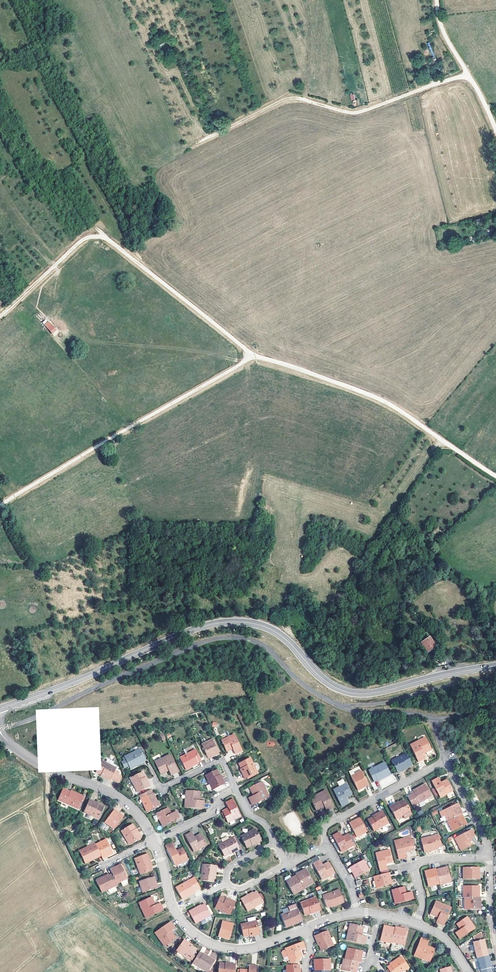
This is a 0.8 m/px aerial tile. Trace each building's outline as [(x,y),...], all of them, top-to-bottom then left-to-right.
[(49,320),(44,324),(52,334),(57,330),(49,320)] [(421,643),(428,653),(436,647),(429,637),(421,643)] [(221,740),(226,750),(233,747),(234,749),(236,753),(242,750),(234,733),(221,740)] [(416,739),(407,744),(416,760),(423,756),(421,752),(428,748),(423,737),(417,741),(416,739)] [(213,756),(218,754),(211,740),(202,745),(208,757),(213,755),(213,756)] [(124,767),(129,765),(130,769),(137,765),(136,764),(141,762),(145,760),(140,749),(124,756),(125,757),(122,758),(124,761),(121,762),(124,767)] [(179,757),(186,770),(192,767),(191,765),(197,762),(201,760),(195,749),(179,757)] [(395,772),(401,769),(400,768),(404,766),(409,763),(404,753),(389,760),(395,772)] [(162,760),(155,764),(160,774),(169,770),(171,775),(178,771),(169,754),(161,758),(162,760)] [(249,758),(237,764),(244,778),(256,772),(249,758)] [(103,761),(97,771),(102,774),(105,776),(105,777),(110,780),(111,778),(116,781),(118,776),(120,774),(115,772),(117,769),(103,761)] [(381,776),(381,777),(388,774),(382,762),(367,769),(372,780),(375,779),(381,776)] [(219,774),(216,769),(205,775),(211,788),(224,782),(222,777),(221,777),(219,774)] [(348,775),(355,787),(365,782),(358,770),(348,775)] [(144,778),(142,772),(130,778),(137,792),(150,786),(147,780),(146,781),(144,778)] [(450,789),(445,780),(440,783),(439,782),(436,777),(430,780),(438,796),(450,789)] [(251,805),(268,797),(261,781),(248,788),(252,796),(247,798),(251,805)] [(343,795),(349,791),(344,782),(332,788),(340,804),(346,800),(344,796),(343,795)] [(412,805),(414,803),(430,795),(423,783),(417,787),(417,788),(412,791),(409,793),(410,795),(407,796),(412,805)] [(332,805),(323,788),(316,792),(317,794),(310,798),(316,809),(324,804),(326,808),(332,805)] [(62,790),(58,798),(78,807),(83,796),(76,792),(75,794),(70,791),(66,789),(65,791),(62,790)] [(151,790),(140,796),(148,811),(160,805),(157,798),(156,798),(153,793),(151,790)] [(185,797),(184,807),(203,809),(204,801),(199,800),(200,791),(187,791),(187,797),(185,797)] [(99,818),(104,807),(98,804),(96,803),(96,802),(89,799),(84,811),(99,818)] [(229,823),(241,817),(233,800),(227,803),(230,808),(231,810),(225,813),(229,823)] [(409,811),(403,800),(398,803),(394,805),(393,803),(388,806),(395,818),(402,815),(409,811)] [(461,813),(462,812),(457,802),(442,810),(448,820),(461,813)] [(169,815),(166,808),(156,813),(163,827),(180,818),(176,811),(171,814),(169,815)] [(114,829),(124,817),(120,814),(119,815),(114,811),(105,822),(114,829)] [(372,817),(367,820),(373,831),(387,823),(380,811),(375,814),(375,815),(372,817)] [(466,822),(461,813),(448,820),(447,820),(451,829),(466,822)] [(353,820),(348,823),(356,837),(366,832),(359,819),(354,822),(353,820)] [(135,831),(131,824),(121,829),(130,845),(141,839),(138,833),(137,834),(135,831)] [(460,849),(471,844),(468,838),(469,837),(474,835),(471,828),(454,837),(460,849)] [(247,846),(252,844),(255,842),(256,843),(262,840),(256,829),(242,836),(247,846)] [(353,845),(348,835),(342,839),(341,837),(338,832),(332,836),(341,852),(353,845)] [(206,846),(201,836),(195,839),(195,837),(192,833),(186,837),(194,852),(206,846)] [(239,848),(243,846),(237,835),(219,845),(225,856),(230,854),(233,852),(234,854),(240,851),(239,848)] [(437,847),(440,846),(437,835),(421,838),(424,852),(432,850),(431,848),(437,847)] [(402,841),(402,838),(394,840),(398,859),(407,856),(405,852),(413,850),(410,839),(402,841)] [(108,855),(108,856),(114,853),(107,839),(96,845),(102,855),(103,857),(108,855)] [(96,845),(95,844),(80,852),(87,865),(93,861),(93,860),(98,858),(102,855),(96,845)] [(188,860),(183,850),(177,853),(176,851),(173,844),(167,848),(176,866),(188,860)] [(381,871),(388,870),(387,864),(387,863),(393,861),(390,850),(376,854),(381,871)] [(150,862),(152,861),(149,854),(136,859),(143,875),(154,870),(153,868),(150,862)] [(364,860),(350,867),(353,873),(354,872),(357,877),(370,871),(364,860)] [(336,874),(330,864),(324,867),(322,865),(320,861),(313,864),(322,881),(336,874)] [(122,865),(116,868),(117,869),(112,871),(113,874),(118,884),(129,879),(122,865)] [(202,881),(214,882),(214,881),(215,874),(216,874),(217,867),(204,865),(202,881)] [(463,880),(478,880),(479,875),(477,875),(477,868),(463,869),(463,880)] [(296,875),(297,876),(304,888),(313,883),(305,869),(296,875)] [(445,870),(434,872),(438,886),(438,887),(449,885),(445,870)] [(438,886),(434,872),(434,871),(423,873),(427,889),(438,886)] [(392,883),(389,872),(378,875),(374,876),(377,887),(392,883)] [(103,893),(119,885),(118,884),(113,874),(110,876),(105,878),(105,877),(97,881),(103,893)] [(294,897),(305,890),(304,888),(297,876),(287,883),(294,897)] [(158,884),(155,877),(140,883),(144,893),(158,888),(157,884),(158,884)] [(195,892),(198,890),(192,880),(177,888),(183,900),(190,897),(189,895),(195,892)] [(414,900),(412,892),(407,893),(405,894),(404,888),(393,891),(396,904),(414,900)] [(464,900),(478,900),(478,888),(462,889),(462,900),(464,900)] [(338,904),(339,906),(346,903),(340,890),(324,897),(328,908),(331,907),(338,904)] [(251,898),(250,896),(244,899),(251,912),(265,904),(259,893),(256,895),(251,898)] [(146,909),(143,911),(147,919),(164,910),(160,903),(156,905),(152,897),(142,902),(146,909)] [(232,902),(228,900),(222,897),(217,908),(232,914),(237,903),(233,900),(232,902)] [(300,904),(305,915),(311,912),(315,911),(316,913),(321,911),(316,897),(300,904)] [(480,911),(480,900),(478,900),(464,900),(464,911),(480,911)] [(288,907),(290,912),(298,909),(296,904),(288,907)] [(214,915),(208,905),(204,906),(198,910),(197,908),(192,911),(198,923),(214,915)] [(450,911),(441,907),(440,909),(434,905),(429,916),(436,919),(435,924),(442,927),(450,911)] [(303,920),(298,909),(290,912),(282,916),(287,928),(293,926),(293,924),(298,922),(303,920)] [(466,919),(456,925),(460,930),(458,931),(454,934),(458,940),(473,930),(466,919)] [(262,927),(261,921),(257,922),(249,924),(243,926),(245,938),(251,936),(254,935),(255,937),(261,936),(259,928),(262,927)] [(172,922),(157,933),(162,941),(165,939),(168,945),(178,938),(173,931),(177,928),(172,922)] [(224,938),(230,940),(235,925),(225,922),(221,935),(225,936),(224,938)] [(350,932),(347,940),(366,946),(368,938),(363,937),(365,928),(354,925),(352,933),(350,932)] [(393,943),(396,929),(385,927),(382,942),(393,944),(393,943)] [(396,928),(396,929),(393,943),(404,945),(407,930),(396,928)] [(321,946),(323,951),(334,946),(328,932),(327,932),(322,934),(315,937),(318,943),(319,943),(321,946)] [(190,960),(198,951),(193,947),(191,946),(192,944),(186,940),(178,951),(190,960)] [(415,954),(422,957),(423,956),(430,959),(434,950),(427,947),(428,943),(421,940),(415,954)] [(484,948),(482,941),(473,943),(477,959),(478,959),(488,956),(486,948),(484,948)] [(299,960),(302,958),(299,952),(301,952),(306,949),(304,942),(286,949),(287,951),(291,962),(293,965),(296,964),(295,961),(299,960)] [(346,960),(359,964),(361,964),(363,953),(348,950),(346,960)] [(289,963),(291,962),(287,951),(284,952),(283,954),(286,962),(289,963)] [(194,963),(206,971),(209,971),(216,962),(210,957),(209,959),(204,956),(201,953),(194,963)] [(478,959),(482,971),(492,971),(488,956),(478,959)] [(388,969),(390,971),(405,971),(409,969),(402,958),(396,962),(397,963),(392,967),(388,969)] [(359,964),(346,960),(345,960),(342,971),(345,971),(357,971),(359,964)] [(317,968),(319,969),(319,971),(333,971),(333,961),(317,962),(317,968)] [(231,963),(230,965),(228,964),(221,964),(220,971),(237,971),(238,964),(231,963)]
